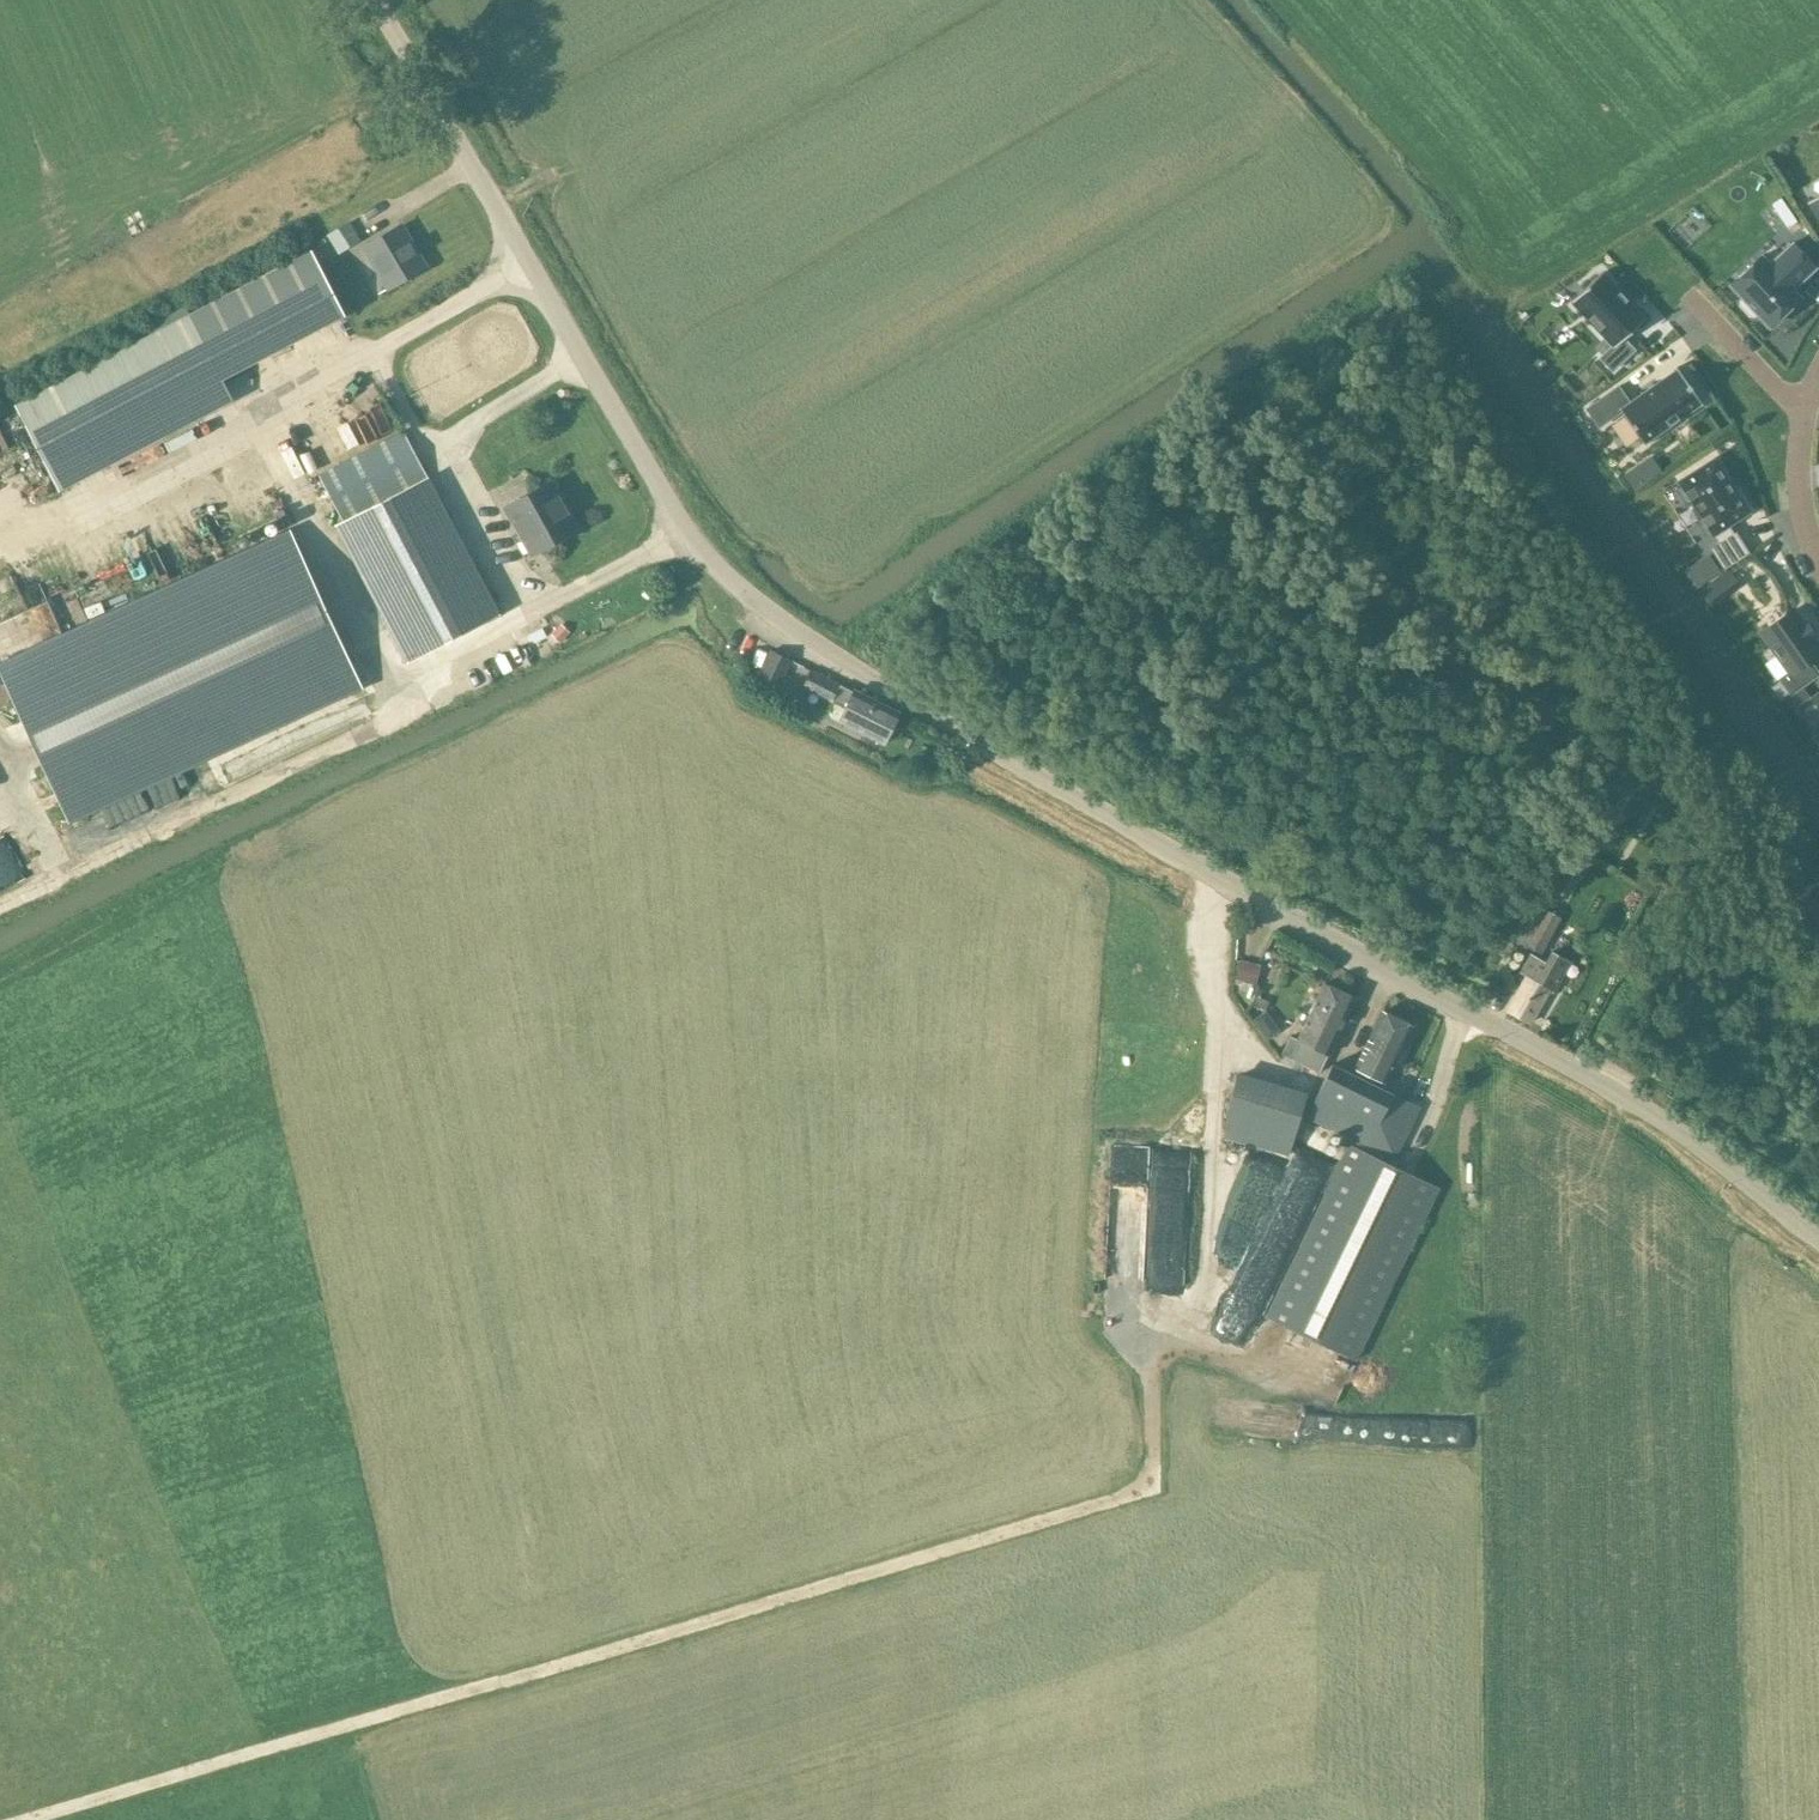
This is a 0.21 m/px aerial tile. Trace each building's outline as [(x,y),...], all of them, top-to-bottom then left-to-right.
[(1808,201),(1818,218),(1818,194),(1808,201)] [(328,234),(340,253),(362,240),(350,221),(328,234)] [(365,247),(389,288),(426,266),(403,225),(365,247)] [(1762,255),(1731,284),(1743,297),(1740,299),(1740,305),(1750,316),(1756,316),(1758,314),(1770,326),(1802,297),(1793,288),(1816,267),(1793,242),(1770,264),(1762,255)] [(191,312),(15,401),(60,487),(235,397),(224,377),(344,315),(309,250),(191,312)] [(1645,318),(1602,272),(1571,301),(1613,346),(1601,357),(1612,370),(1634,350),(1624,339),(1645,318)] [(1639,380),(1691,351),(1683,336),(1631,365),(1639,380)] [(1629,403),(1618,387),(1587,409),(1599,426),(1621,411),(1644,446),(1646,445),(1645,443),(1700,405),(1701,406),(1703,405),(1677,368),(1676,369),(1677,370),(1629,403)] [(320,474),(344,520),(428,476),(404,430),(320,474)] [(1631,488),(1665,471),(1655,452),(1621,470),(1631,488)] [(1749,512),(1714,458),(1678,481),(1713,536),(1715,535),(1720,543),(1712,548),(1725,568),(1748,553),(1735,533),(1733,534),(1728,526),(1749,512)] [(502,612),(430,476),(336,526),(408,661),(502,612)] [(527,520),(542,548),(578,528),(552,482),(507,507),(517,526),(527,520)] [(293,535),(0,669),(68,817),(360,683),(293,535)] [(1818,655),(1818,648),(1812,638),(1816,635),(1806,621),(1802,624),(1792,609),(1762,630),(1791,671),(1780,679),(1792,695),(1818,676),(1818,674),(1810,661),(1818,655)] [(779,689),(793,660),(772,649),(757,678),(779,689)] [(856,690),(855,692),(842,684),(812,669),(803,687),(834,702),(828,715),(884,744),(891,729),(899,712),(856,690)] [(1798,708),(1816,733),(1818,730),(1818,693),(1798,708)] [(15,887),(0,854),(0,894),(15,887)] [(1547,908),(1538,924),(1536,927),(1532,925),(1523,941),(1528,944),(1526,946),(1541,954),(1554,932),(1562,917),(1547,908)] [(1531,1021),(1549,989),(1555,992),(1571,962),(1551,950),(1545,961),(1531,954),(1520,973),(1528,977),(1510,1010),(1531,1021)] [(1261,965),(1241,959),(1235,978),(1255,984),(1261,965)] [(1320,1073),(1355,998),(1325,984),(1299,1039),(1291,1035),(1281,1053),(1320,1073)] [(1386,1080),(1413,1026),(1384,1011),(1357,1066),(1386,1080)] [(1306,1117),(1395,1159),(1420,1107),(1393,1094),(1394,1091),(1332,1062),(1306,1117)] [(1307,1091),(1238,1071),(1227,1108),(1225,1137),(1290,1154),(1307,1091)] [(1358,1360),(1440,1188),(1349,1143),(1266,1316),(1358,1360)]
